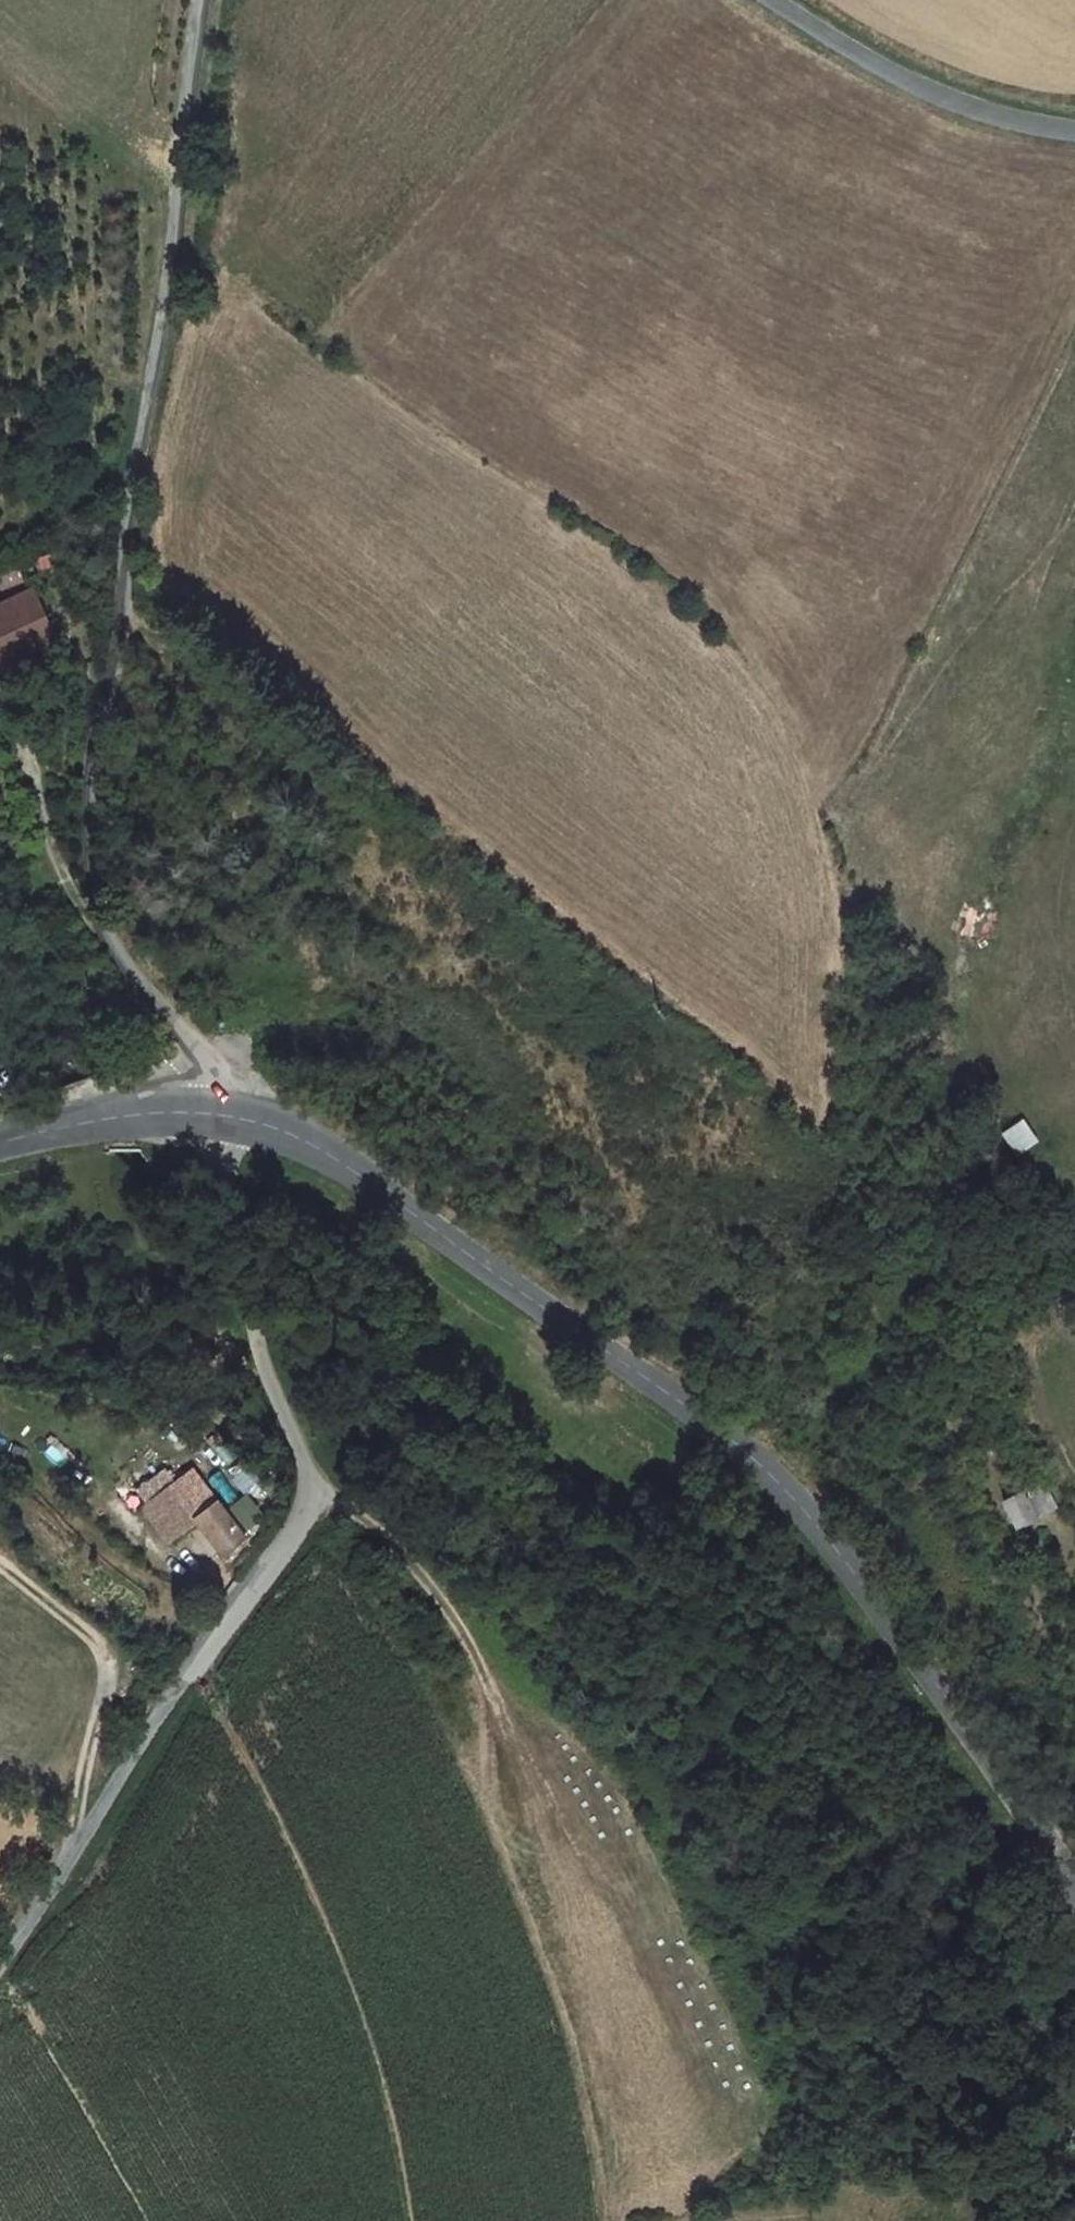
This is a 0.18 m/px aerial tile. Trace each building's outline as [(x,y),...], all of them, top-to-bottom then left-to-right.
[(7,602),(33,590),(21,560),(0,569),(0,586),(7,602)] [(55,640),(53,635),(48,624),(33,590),(7,602),(0,605),(0,663),(2,666),(54,641),(55,640)] [(56,620),(48,624),(53,635),(61,631),(56,620)] [(54,641),(2,666),(11,685),(46,668),(43,662),(60,654),(54,641)] [(1022,1120),(1002,1134),(1017,1156),(1037,1143),(1022,1120)] [(136,1491),(148,1506),(177,1483),(165,1468),(136,1491)] [(197,1520),(223,1554),(245,1537),(193,1470),(177,1483),(148,1506),(144,1509),(169,1542),(197,1520)] [(1052,1508),(1041,1486),(1030,1492),(1041,1513),(1052,1508)] [(1025,1491),(1004,1501),(1016,1526),(1037,1516),(1025,1491)]
